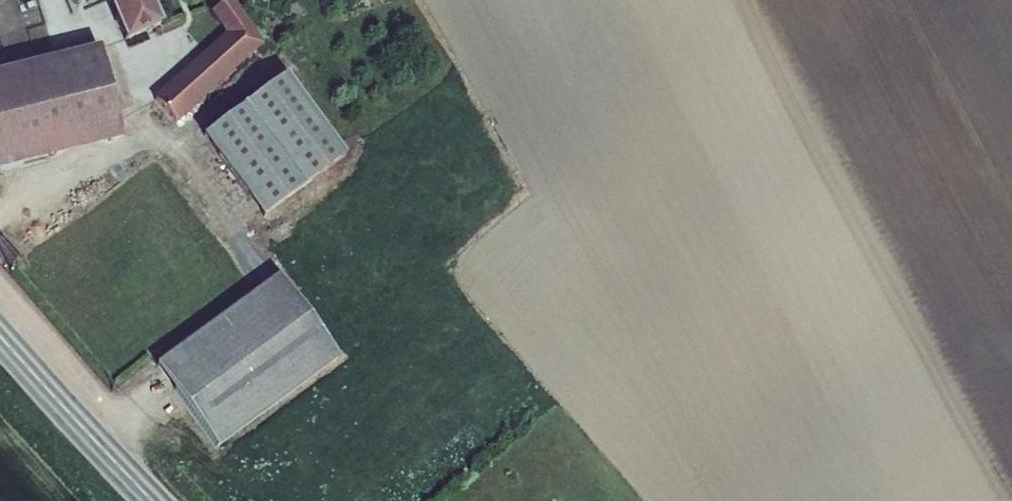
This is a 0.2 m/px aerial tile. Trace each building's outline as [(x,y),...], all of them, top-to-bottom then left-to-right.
[(126,36),(162,22),(153,0),(110,0),(126,36)] [(258,41),(234,0),(227,0),(212,8),(229,38),(168,102),(184,120),(258,41)] [(0,99),(0,167),(53,156),(49,134),(121,118),(103,45),(28,65),(34,91),(0,99)] [(34,91),(28,65),(0,71),(0,99),(34,91)] [(286,79),(245,109),(302,191),(347,158),(286,79)] [(302,191),(245,109),(208,138),(265,217),(302,191)] [(49,134),(53,156),(125,139),(121,118),(49,134)] [(284,277),(161,364),(218,447),(342,360),(284,277)]
